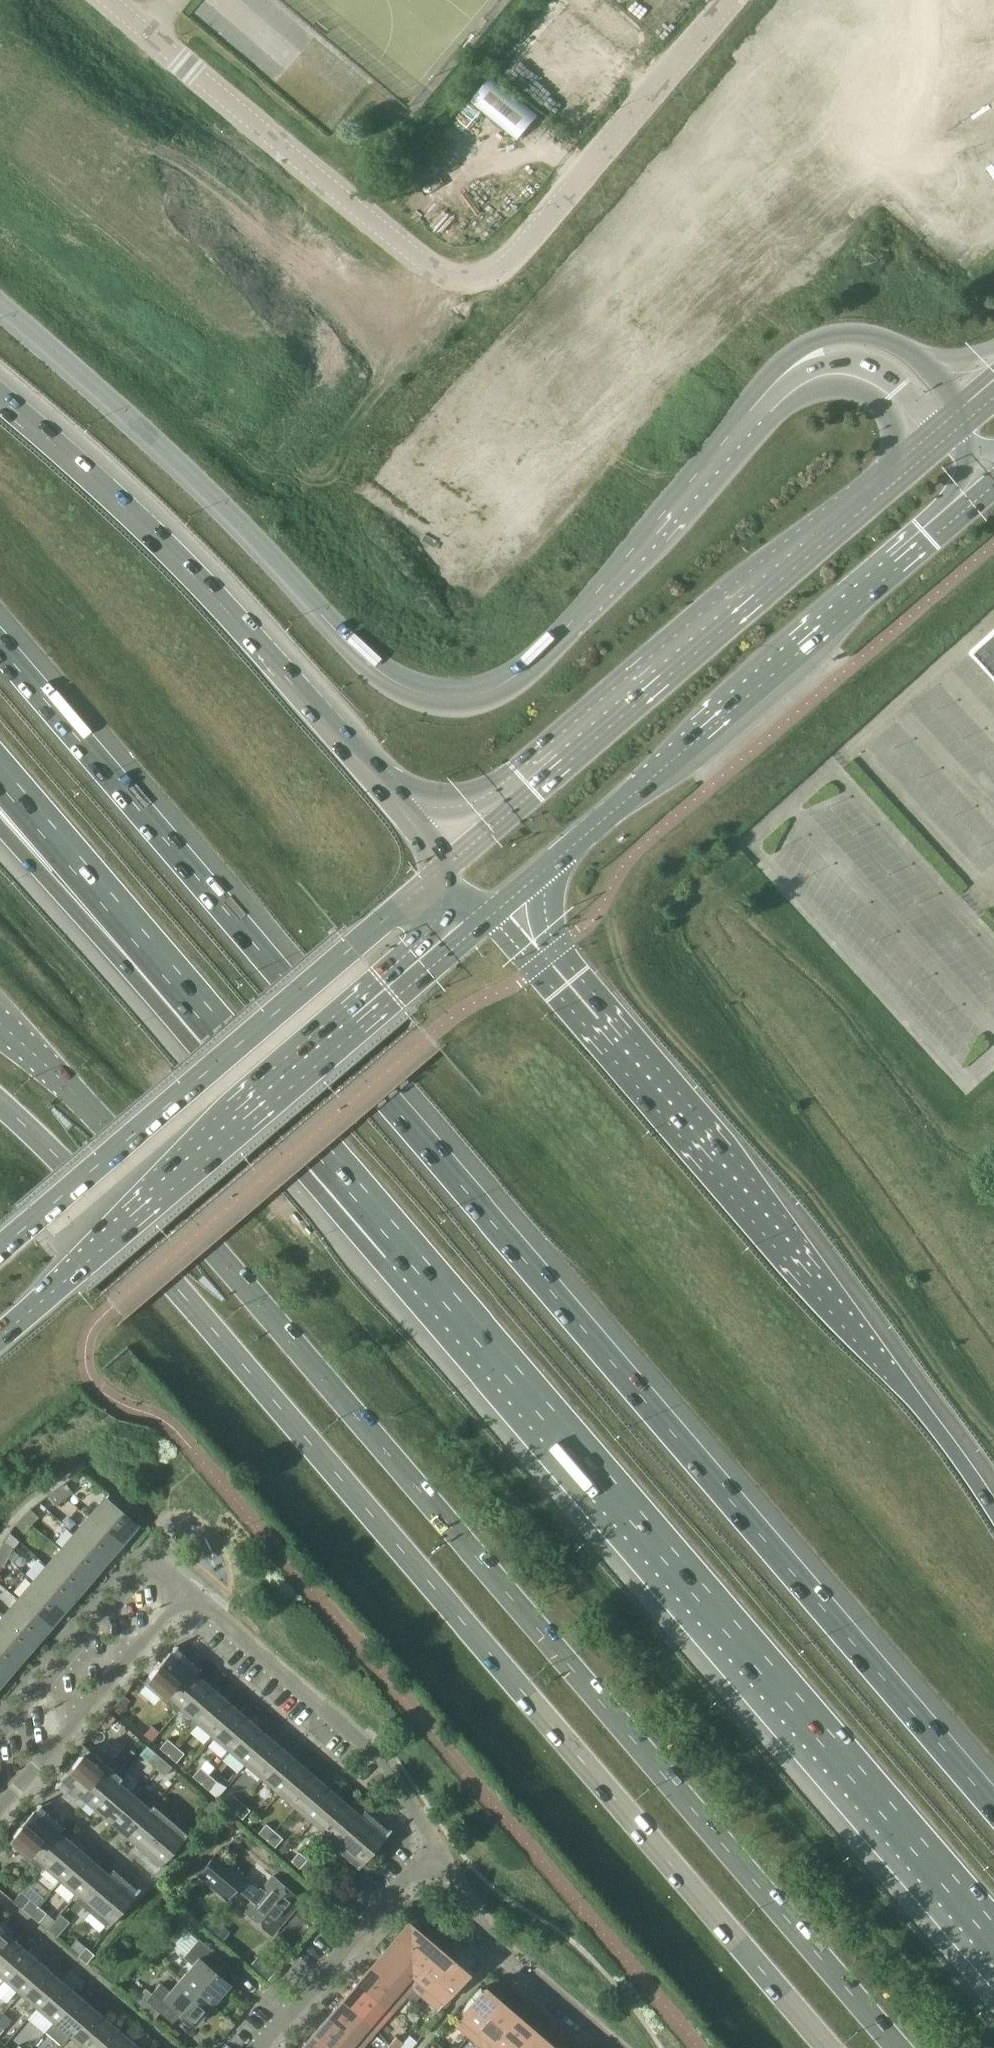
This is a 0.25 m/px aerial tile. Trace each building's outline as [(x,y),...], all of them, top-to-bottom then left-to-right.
[(974,649),(993,671),(993,631),(974,649)] [(66,1482),(57,1488),(64,1498),(73,1492),(66,1482)] [(55,1504),(64,1498),(57,1488),(48,1495),(55,1504)] [(90,1516),(120,1543),(135,1526),(124,1516),(129,1510),(109,1493),(104,1499),(90,1516)] [(30,1508),(23,1516),(32,1524),(39,1516),(30,1508)] [(24,1532),(32,1524),(23,1516),(15,1524),(24,1532)] [(90,1516),(75,1533),(106,1560),(120,1543),(90,1516)] [(92,1576),(106,1560),(75,1533),(61,1549),(92,1576)] [(0,1548),(0,1552),(8,1557),(13,1548),(3,1542),(0,1548)] [(61,1549),(47,1566),(78,1592),(92,1576),(61,1549)] [(22,1556),(15,1550),(9,1557),(15,1563),(22,1556)] [(8,1557),(0,1552),(0,1565),(3,1567),(8,1557)] [(47,1566),(33,1582),(64,1609),(78,1592),(47,1566)] [(50,1625),(64,1609),(33,1582),(19,1599),(50,1625)] [(19,1599),(5,1615),(35,1642),(50,1625),(19,1599)] [(0,1621),(0,1640),(21,1658),(35,1642),(5,1615),(0,1621)] [(7,1674),(21,1658),(0,1640),(0,1668),(7,1674)] [(144,1682),(161,1697),(187,1667),(170,1652),(144,1682)] [(203,1681),(187,1667),(161,1697),(178,1712),(181,1708),(180,1707),(203,1681)] [(181,1708),(197,1721),(219,1695),(203,1681),(180,1707),(181,1708)] [(236,1709),(219,1695),(197,1721),(213,1736),(236,1709)] [(121,1698),(113,1707),(119,1713),(127,1703),(121,1698)] [(213,1736),(229,1750),(252,1723),(236,1709),(213,1736)] [(101,1721),(107,1727),(115,1717),(109,1712),(101,1721)] [(269,1737),(252,1723),(229,1750),(246,1764),(269,1737)] [(246,1764),(262,1778),(285,1752),(269,1737),(246,1764)] [(160,1747),(168,1755),(176,1746),(167,1738),(160,1747)] [(184,1753),(176,1746),(168,1755),(176,1762),(184,1753)] [(87,1747),(60,1779),(77,1794),(105,1762),(87,1747)] [(148,1761),(156,1768),(164,1759),(156,1752),(148,1761)] [(302,1766),(285,1752),(262,1778),(279,1792),(302,1766)] [(172,1766),(164,1759),(156,1768),(164,1776),(172,1766)] [(122,1777),(105,1762),(77,1794),(93,1808),(117,1780),(118,1781),(122,1777)] [(279,1792),(295,1807),(318,1780),(302,1766),(279,1792)] [(192,1775),(199,1781),(207,1773),(200,1767),(192,1775)] [(217,1781),(207,1773),(199,1781),(209,1790),(217,1781)] [(134,1794),(118,1781),(117,1780),(93,1808),(110,1822),(134,1794)] [(334,1794),(318,1780),(295,1807),(312,1821),(334,1794)] [(141,1786),(134,1794),(110,1822),(126,1836),(150,1809),(149,1807),(153,1803),(154,1804),(157,1800),(141,1786)] [(334,1794),(312,1821),(327,1834),(328,1835),(351,1808),(334,1794)] [(226,1804),(233,1810),(241,1802),(233,1795),(226,1804)] [(220,1807),(212,1800),(204,1809),(213,1816),(220,1807)] [(250,1809),(241,1802),(233,1810),(242,1818),(250,1809)] [(153,1803),(149,1807),(150,1809),(126,1836),(143,1850),(170,1819),(154,1804),(153,1803)] [(8,1840),(25,1855),(52,1823),(35,1808),(8,1840)] [(367,1822),(351,1808),(328,1835),(327,1834),(324,1837),(341,1852),(367,1822)] [(187,1833),(170,1819),(143,1850),(159,1865),(187,1833)] [(384,1837),(367,1822),(341,1852),(358,1867),(384,1837)] [(42,1870),(45,1866),(44,1865),(69,1837),(52,1823),(25,1855),(42,1870)] [(258,1832),(266,1839),(274,1830),(266,1823),(258,1832)] [(283,1838),(274,1830),(266,1839),(275,1847),(283,1838)] [(44,1865),(45,1866),(61,1880),(85,1851),(69,1837),(44,1865)] [(61,1880),(76,1893),(77,1894),(101,1865),(85,1851),(61,1880)] [(246,1875),(218,1851),(198,1875),(226,1898),(236,1887),(251,1900),(243,1910),(272,1935),(302,1900),(273,1875),(262,1888),(246,1875)] [(307,1859),(299,1852),(291,1860),(300,1867),(307,1859)] [(310,1856),(307,1859),(300,1867),(309,1874),(318,1864),(310,1856)] [(72,1896),(90,1911),(118,1880),(101,1865),(77,1894),(76,1893),(72,1896)] [(134,1894),(118,1880),(90,1911),(107,1926),(134,1894)] [(338,1901),(346,1892),(339,1887),(332,1896),(338,1901)] [(22,1907),(30,1915),(38,1906),(30,1899),(22,1907)] [(38,1906),(30,1915),(39,1922),(46,1913),(38,1906)] [(54,1919),(64,1927),(69,1921),(60,1913),(54,1919)] [(405,1995),(412,1987),(407,1924),(398,1935),(399,1935),(389,1947),(388,1946),(387,1946),(385,1946),(384,1946),(383,1946),(382,1947),(381,1948),(381,1950),(381,1951),(381,1952),(382,1953),(382,1954),(372,1966),(380,1973),(405,1995)] [(420,1994),(442,1968),(449,1960),(437,1950),(438,1949),(438,1948),(438,1947),(438,1945),(437,1944),(436,1943),(435,1943),(434,1942),(433,1942),(432,1942),(430,1943),(429,1944),(418,1934),(418,1933),(407,1924),(412,1987),(416,1991),(420,1994)] [(10,1938),(0,1929),(0,1950),(10,1938)] [(192,1964),(181,1977),(216,2006),(226,1994),(222,1992),(230,1983),(212,1969),(221,1957),(199,1938),(198,1939),(188,1931),(175,1947),(184,1955),(183,1956),(192,1964)] [(10,1938),(0,1950),(0,1975),(4,1979),(27,1952),(10,1938)] [(70,1946),(79,1954),(86,1946),(77,1938),(70,1946)] [(94,1954),(86,1946),(78,1956),(86,1963),(94,1954)] [(43,1966),(27,1952),(4,1979),(20,1993),(43,1966)] [(275,1971),(258,1956),(250,1965),(267,1980),(275,1971)] [(420,1994),(419,1995),(437,2010),(466,1975),(449,1960),(442,1968),(420,1994)] [(37,2007),(60,1980),(43,1966),(20,1993),(37,2007)] [(391,2012),(405,1995),(380,1973),(372,1966),(358,1983),(391,2012)] [(216,2006),(181,1977),(170,1990),(161,1983),(146,2000),(169,2019),(177,2009),(195,2024),(202,2016),(205,2019),(216,2006)] [(76,1994),(60,1980),(37,2007),(53,2021),(76,1994)] [(358,1983),(343,2000),(377,2029),(391,2012),(358,1983)] [(405,1995),(409,1999),(416,1991),(412,1987),(405,1995)] [(451,2021),(469,2036),(497,2002),(480,1987),(451,2021)] [(413,2002),(419,1995),(420,1994),(416,1991),(409,1999),(413,2002)] [(93,2009),(76,1994),(53,2021),(45,2030),(62,2044),(70,2035),(93,2009)] [(343,2000),(329,2017),(363,2045),(377,2029),(343,2000)] [(483,2047),(487,2047),(514,2016),(497,2002),(469,2036),(483,2047)] [(85,2047),(88,2047),(109,2023),(93,2009),(70,2035),(85,2047)] [(514,2016),(487,2047),(515,2047),(530,2030),(514,2016)] [(363,2045),(329,2017),(315,2033),(332,2047),(360,2047),(363,2045)] [(109,2023),(88,2047),(116,2047),(126,2037),(109,2023)] [(172,2026),(167,2032),(176,2040),(181,2034),(172,2026)] [(547,2045),(530,2030),(515,2047),(544,2047),(547,2045)] [(302,2047),(332,2047),(315,2033),(302,2047)] [(410,2034),(397,2047),(411,2047),(417,2040),(410,2034)] [(390,2044),(394,2047),(397,2047),(403,2042),(396,2036),(390,2044)] [(126,2037),(116,2047),(138,2047),(126,2037)]
